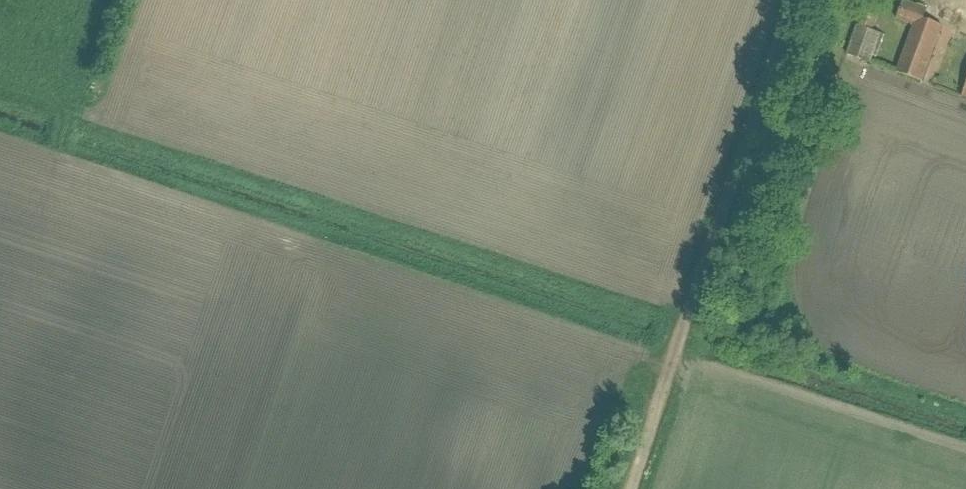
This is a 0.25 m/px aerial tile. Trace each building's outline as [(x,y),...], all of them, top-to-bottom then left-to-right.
[(904,0),(901,0),(896,15),(918,22),(926,25),(931,9),(904,0)] [(926,25),(918,22),(902,71),(937,83),(954,34),(926,25)] [(885,36),(861,28),(851,55),(875,63),(885,36)]
